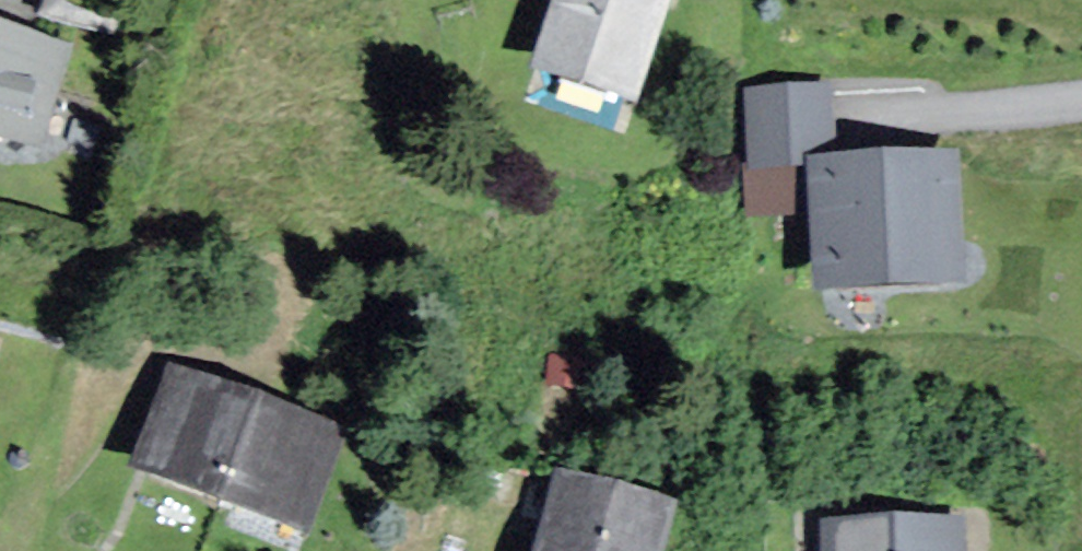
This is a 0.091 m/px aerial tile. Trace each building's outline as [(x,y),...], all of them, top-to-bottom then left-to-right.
[(45,15),(110,32),(118,0),(49,0),(45,15)] [(539,73),(632,103),(665,0),(562,0),(539,73)] [(0,38),(0,144),(38,153),(64,54),(0,38)] [(751,98),(755,174),(813,172),(832,171),(829,95),(751,98)] [(950,165),(832,171),(813,172),(819,295),(955,289),(950,165)] [(173,378),(137,472),(221,503),(256,410),(173,378)] [(304,535),(339,441),(256,410),(221,503),(304,535)] [(558,485),(541,550),(660,550),(670,515),(558,485)] [(827,534),(828,550),(958,550),(958,531),(827,534)]
